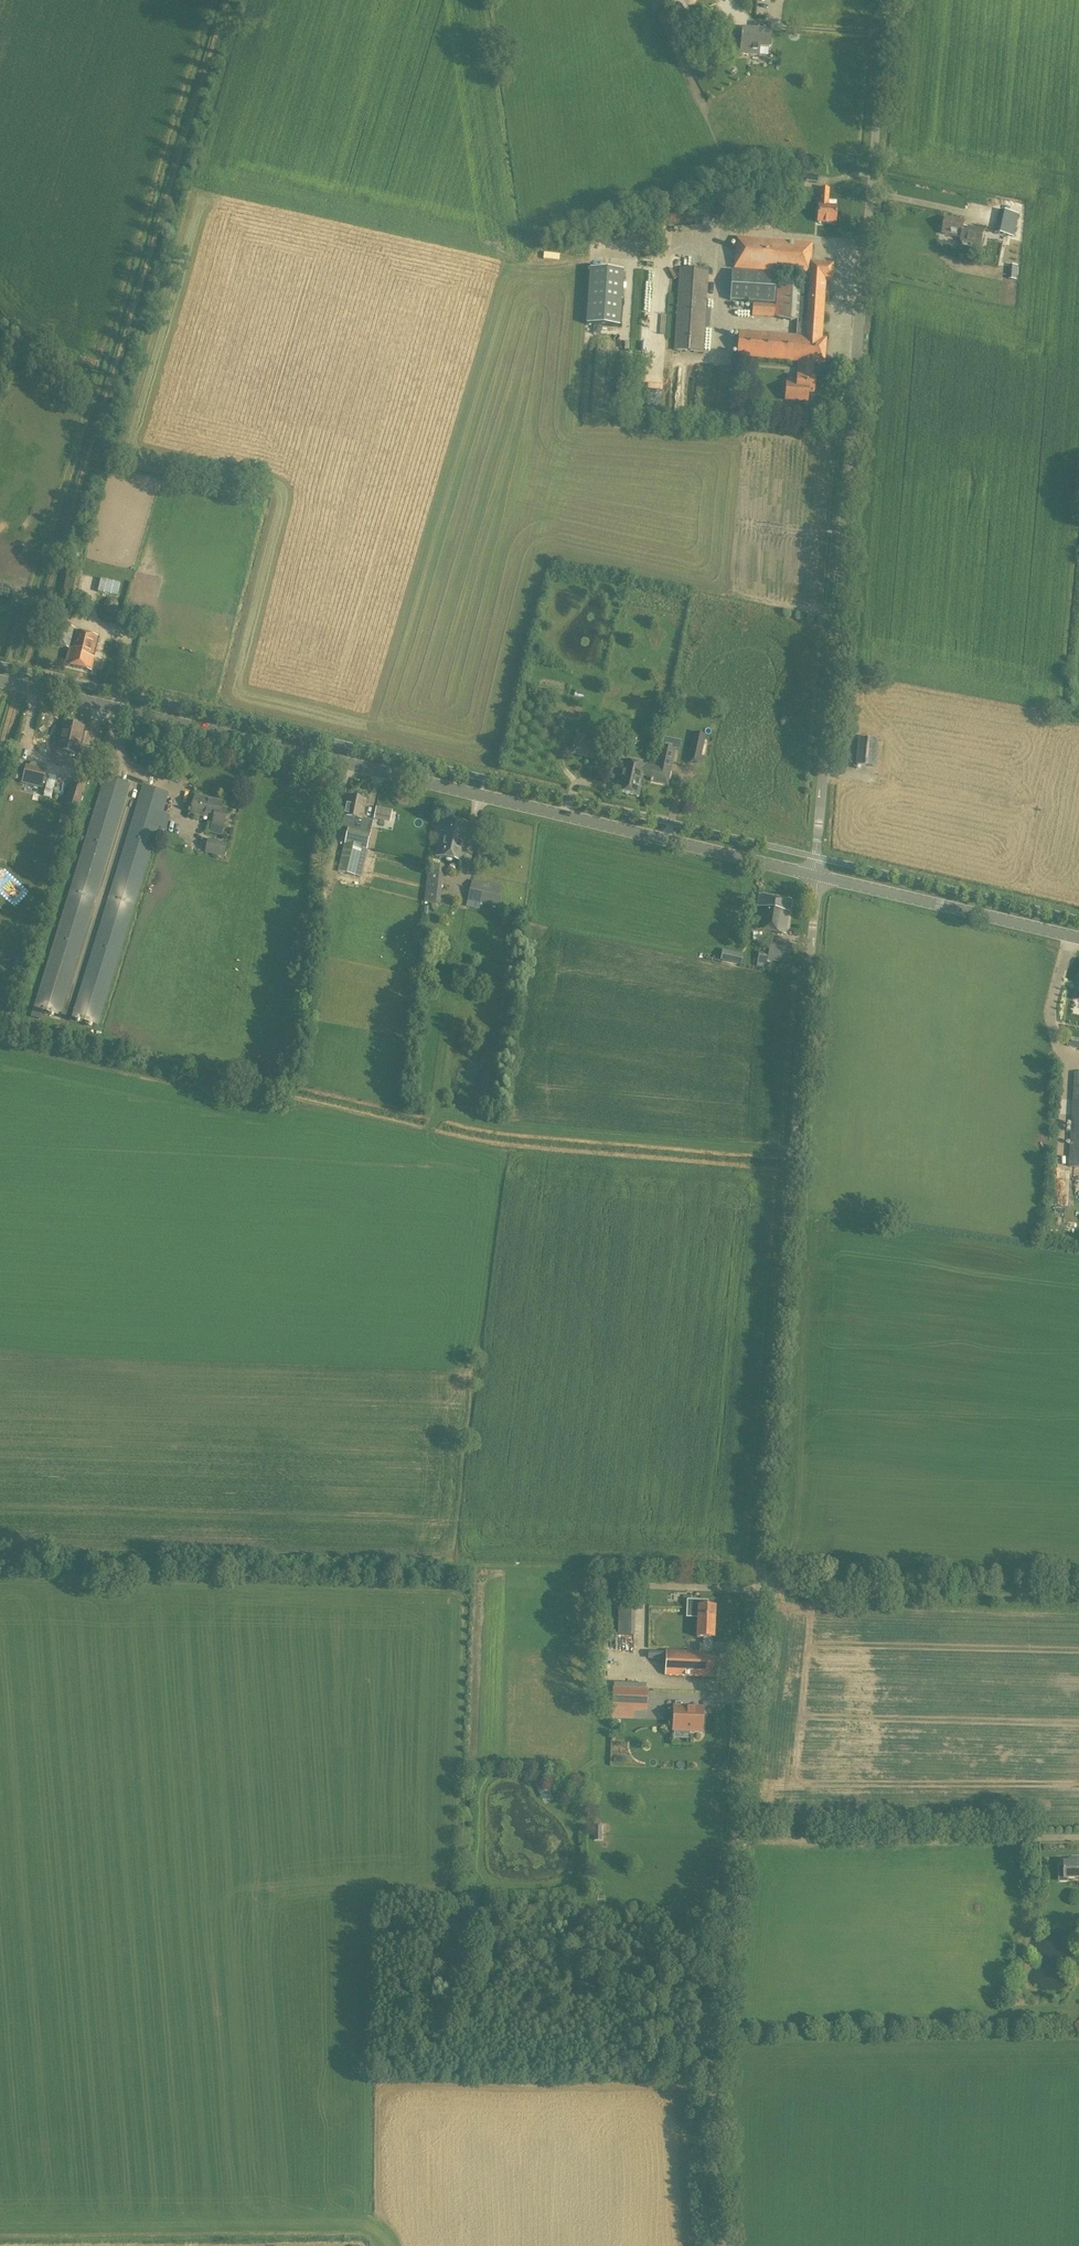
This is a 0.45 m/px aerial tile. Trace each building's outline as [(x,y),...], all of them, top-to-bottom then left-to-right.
[(663,22),(670,18),(666,10),(658,14),(663,22)] [(750,37),(749,54),(759,55),(760,48),(769,48),(769,47),(771,45),(771,41),(769,39),(770,32),(761,31),(762,23),(754,23),(754,30),(753,37),(750,37)] [(753,37),(754,30),(741,29),(741,30),(734,29),(734,36),(741,37),(740,54),(749,54),(750,37),(753,37)] [(827,207),(829,190),(821,189),(819,206),(818,223),(835,224),(836,207),(827,207)] [(982,246),(985,230),(965,226),(965,222),(946,218),(942,234),(961,238),(960,242),(982,246)] [(1005,238),(1008,225),(997,223),(995,236),(1005,238)] [(817,377),(813,377),(814,364),(824,364),(826,339),(822,339),(826,281),(832,282),(833,264),(811,262),(812,244),(736,238),(733,269),(800,275),(799,290),(776,289),(774,319),(797,320),(796,335),(739,331),(737,358),(798,363),(797,375),(796,384),(788,384),(787,400),(809,402),(810,393),(815,394),(817,377)] [(1009,265),(1008,279),(1017,279),(1017,265),(1009,265)] [(703,353),(708,270),(679,268),(674,350),(703,353)] [(589,269),(586,325),(620,327),(624,271),(589,269)] [(775,274),(732,272),(730,301),(773,304),(775,274)] [(774,318),(775,305),(753,303),(752,316),(774,318)] [(74,606),(82,573),(68,569),(60,603),(74,606)] [(91,672),(94,659),(93,659),(99,637),(75,631),(75,629),(53,624),(48,644),(69,649),(65,665),(91,672)] [(76,754),(82,727),(64,723),(58,750),(76,754)] [(689,752),(702,755),(706,735),(693,733),(689,752)] [(875,767),(877,740),(858,738),(855,765),(875,767)] [(597,744),(583,742),(573,740),(572,740),(570,751),(595,756),(597,744)] [(642,776),(643,776),(652,778),(651,781),(667,785),(675,749),(660,745),(656,767),(645,765),(642,776)] [(642,776),(645,765),(623,760),(617,791),(638,796),(643,776),(642,776)] [(42,788),(46,770),(26,765),(21,783),(42,788)] [(60,1016),(130,784),(104,777),(33,1008),(34,1008),(31,1017),(39,1020),(41,1011),(60,1016)] [(79,809),(87,784),(72,779),(64,805),(79,809)] [(142,785),(71,1017),(98,1026),(159,827),(163,814),(169,793),(142,785)] [(223,827),(227,809),(221,807),(222,802),(195,795),(190,813),(213,819),(211,825),(223,827)] [(361,876),(373,821),(362,819),(366,801),(347,796),(343,816),(344,816),(342,827),(348,828),(345,843),(344,843),(337,871),(361,876)] [(375,806),(373,818),(389,821),(391,809),(375,806)] [(465,837),(468,825),(447,820),(444,833),(441,832),(435,856),(462,862),(467,838),(465,837)] [(224,858),(227,844),(208,839),(204,853),(224,858)] [(439,904),(443,874),(427,872),(424,902),(439,904)] [(497,907),(501,887),(472,880),(467,900),(497,907)] [(789,911),(790,901),(759,896),(757,907),(760,907),(756,930),(785,934),(789,911)] [(794,965),(797,949),(790,948),(790,945),(770,942),(768,954),(758,952),(756,966),(766,968),(767,961),(788,964),(794,965)] [(739,964),(742,954),(721,949),(719,959),(739,964)] [(1071,1036),(1078,1037),(1078,1031),(1072,1029),(1071,1036)] [(1078,1048),(1078,1038),(1070,1037),(1069,1046),(1078,1048)] [(1075,1073),(1069,1167),(1078,1168),(1078,1073),(1075,1073)] [(714,1638),(715,1607),(707,1607),(708,1601),(687,1600),(686,1617),(697,1618),(696,1638),(703,1638),(702,1645),(699,1644),(699,1651),(666,1650),(665,1676),(715,1678),(716,1652),(712,1652),(713,1638),(714,1638)] [(634,1623),(634,1601),(618,1601),(618,1623),(634,1623)] [(631,1691),(615,1690),(614,1710),(630,1711),(631,1691)] [(673,1730),(702,1731),(703,1707),(674,1706),(673,1730)] [(549,1789),(543,1777),(533,1781),(539,1794),(549,1789)] [(1068,1882),(1068,1879),(1078,1879),(1078,1863),(1064,1863),(1064,1866),(1059,1866),(1059,1882),(1068,1882)]
